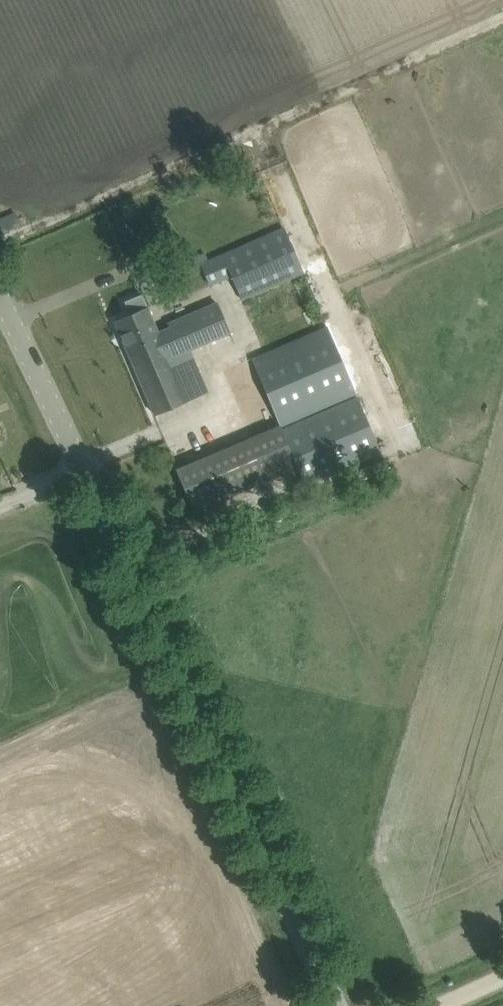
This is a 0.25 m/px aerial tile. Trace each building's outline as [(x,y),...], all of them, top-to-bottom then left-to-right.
[(3,227),(19,221),(15,213),(0,219),(0,220),(3,227)] [(375,278),(382,275),(388,270),(392,262),(395,253),(394,242),(390,232),(383,224),(373,219),(362,217),(349,221),(340,228),(334,236),(332,245),(332,257),(336,266),(343,274),(352,280),(365,281),(375,278)] [(138,237),(158,233),(156,223),(137,226),(138,237)] [(234,279),(244,303),(306,277),(286,231),(202,267),(212,289),(234,279)] [(132,362),(155,414),(207,391),(188,348),(229,331),(216,302),(186,315),(188,319),(177,323),(184,341),(132,362)] [(147,307),(115,321),(132,362),(184,341),(177,323),(158,332),(147,307)] [(356,394),(328,327),(223,371),(252,438),(356,394)] [(357,397),(282,429),(305,484),(381,453),(357,397)]
